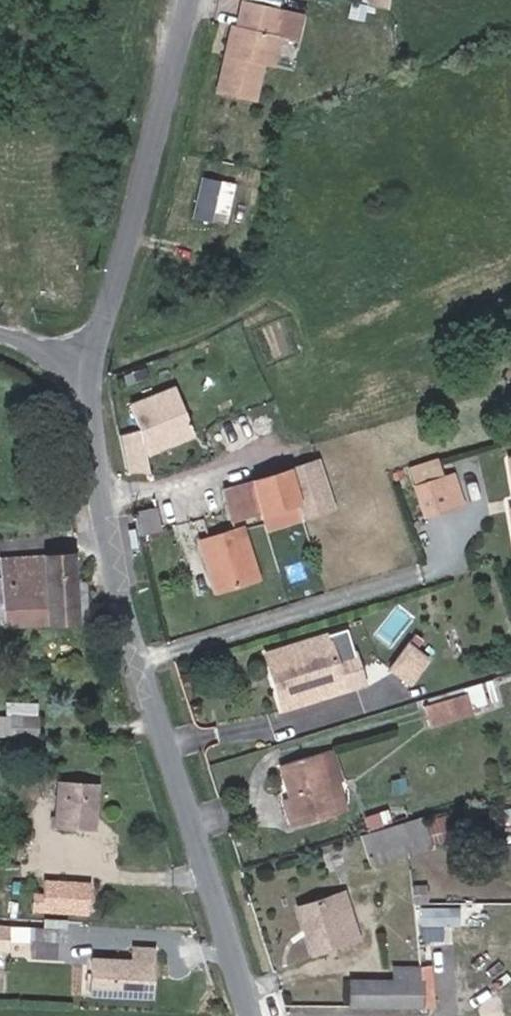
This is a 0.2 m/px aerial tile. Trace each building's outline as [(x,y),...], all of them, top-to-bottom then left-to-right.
[(252,97),(261,61),(272,64),(279,37),(272,35),(278,9),(245,0),(241,0),(234,26),(232,25),(217,88),(252,97)] [(195,214),(227,219),(233,179),(200,175),(195,214)] [(137,427),(118,432),(124,471),(147,472),(146,451),(193,433),(173,385),(176,384),(174,379),(163,383),(165,387),(127,402),(137,427)] [(418,460),(409,463),(424,512),(448,504),(439,474),(424,479),(418,460)] [(333,513),(319,465),(222,493),(232,530),(262,522),(300,510),(303,522),(304,522),(333,513)] [(454,470),(439,474),(448,504),(463,500),(454,470)] [(153,509),(132,514),(136,532),(157,527),(153,509)] [(300,510),(262,522),(267,540),(306,528),(304,522),(303,522),(300,510)] [(247,534),(202,547),(217,602),(263,589),(247,534)] [(72,618),(70,556),(1,559),(2,576),(4,616),(4,621),(72,618)] [(277,710),(341,693),(352,690),(343,656),(332,659),(326,637),(262,655),(277,710)] [(414,681),(430,660),(412,647),(396,667),(414,681)] [(463,703),(425,715),(429,733),(469,721),(463,703)] [(10,725),(11,737),(24,737),(40,738),(41,725),(10,725)] [(24,737),(11,737),(11,744),(23,745),(24,737)] [(336,754),(317,760),(327,792),(346,786),(336,754)] [(327,792),(317,760),(278,772),(288,804),(297,833),(336,821),(327,792)] [(95,783),(56,780),(53,821),(91,825),(95,783)] [(297,833),(288,804),(279,807),(288,836),(297,833)] [(409,849),(404,835),(400,820),(387,824),(396,853),(409,849)] [(448,820),(405,834),(404,835),(409,849),(407,860),(455,844),(448,820)] [(387,824),(349,836),(357,864),(396,853),(387,824)] [(431,882),(408,882),(402,881),(401,900),(430,901),(431,882)] [(84,909),(86,884),(46,882),(44,908),(84,909)] [(340,891),(296,905),(310,951),(354,936),(340,891)] [(65,928),(0,925),(0,946),(6,946),(6,940),(64,943),(65,928)] [(147,996),(150,947),(133,946),(133,960),(91,957),(89,992),(147,996)] [(83,962),(69,962),(67,986),(82,988),(83,962)] [(349,1005),(418,1006),(418,965),(392,964),(391,979),(349,978),(349,1005)]
